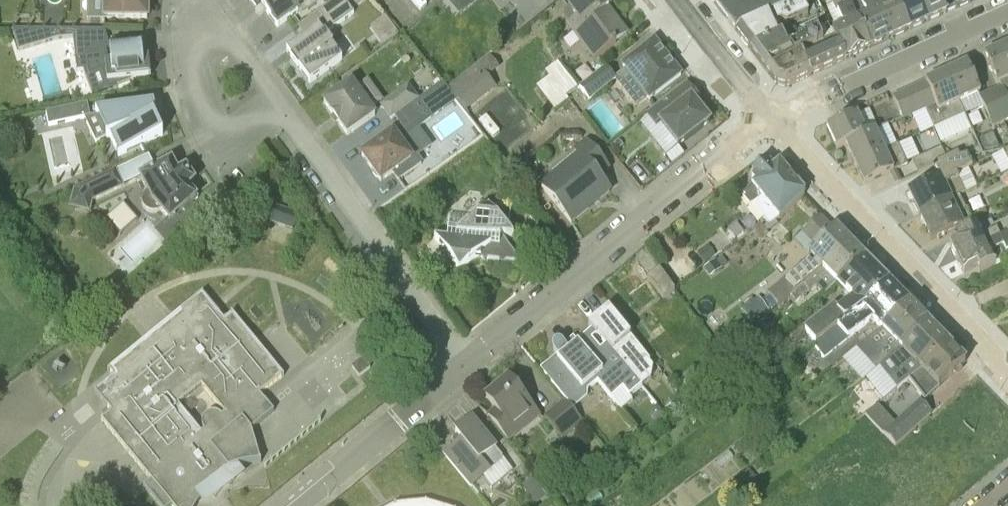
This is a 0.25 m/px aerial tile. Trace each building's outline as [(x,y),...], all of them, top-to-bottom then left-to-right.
[(102,19),(147,19),(147,0),(102,0),(102,19)] [(299,12),(297,9),(309,0),(249,0),(257,10),(262,7),(277,28),(299,12)] [(318,13),(325,23),(292,47),(297,54),(290,60),(298,70),(299,69),(310,84),(342,60),(331,45),(332,45),(324,34),(353,13),(344,0),(336,0),(318,13)] [(594,61),(616,44),(615,43),(627,34),(614,18),(612,20),(604,10),(611,5),(608,0),(575,0),(566,7),(576,19),(566,27),(594,61)] [(802,2),(807,0),(712,0),(736,32),(802,2)] [(832,30),(835,36),(836,35),(847,60),(870,49),(848,0),(832,0),(843,25),(832,30)] [(893,38),(875,0),(848,0),(870,49),(893,38)] [(893,38),(911,30),(896,0),(875,0),(893,38)] [(929,22),(918,0),(896,0),(911,30),(929,22)] [(956,9),(952,0),(918,0),(929,22),(946,14),(946,13),(956,9)] [(975,1),(975,0),(952,0),(956,9),(975,1)] [(747,47),(749,50),(781,36),(776,25),(782,22),(786,24),(808,14),(802,2),(736,32),(741,39),(741,41),(745,46),(747,47)] [(749,50),(765,71),(800,53),(809,49),(809,48),(823,42),(817,30),(829,24),(825,16),(781,36),(749,50)] [(377,26),(386,43),(401,35),(391,18),(377,26)] [(810,65),(805,67),(810,77),(847,60),(836,35),(835,36),(830,38),(825,26),(817,30),(823,42),(809,48),(809,49),(813,57),(808,59),(810,65)] [(109,88),(107,82),(151,78),(149,59),(143,59),(141,45),(111,48),(106,32),(102,32),(102,31),(73,31),(77,71),(84,71),(92,94),(109,88)] [(654,41),(622,65),(649,100),(681,76),(654,41)] [(1005,47),(984,56),(997,86),(1001,84),(1002,88),(990,93),(1004,122),(1007,120),(1007,54),(1005,47)] [(786,88),(810,77),(805,67),(810,65),(808,59),(813,57),(809,49),(800,53),(765,71),(776,86),(786,88)] [(466,111),(495,88),(487,78),(500,68),(489,55),(448,88),(466,111)] [(540,88),(557,110),(582,91),(562,63),(549,73),(553,78),(540,88)] [(960,103),(980,94),(967,64),(946,73),(959,103),(960,103)] [(594,94),(614,78),(604,65),(584,81),(594,94)] [(965,115),(960,103),(959,103),(946,73),(925,83),(915,88),(925,111),(926,111),(934,128),(965,115)] [(347,136),(376,115),(372,110),(383,101),(368,80),(356,88),(353,83),(324,103),(347,136)] [(701,111),(704,108),(705,107),(687,84),(647,116),(656,128),(661,125),(678,147),(710,123),(701,111)] [(395,117),(418,101),(419,100),(408,86),(380,106),(390,120),(395,117)] [(914,116),(925,111),(915,88),(903,93),(914,116)] [(903,121),(914,116),(903,93),(892,98),(903,121)] [(992,127),(1004,122),(990,93),(979,98),(992,127)] [(398,180),(422,163),(416,154),(412,157),(401,142),(431,120),(418,101),(395,117),(401,127),(361,156),(372,170),(372,174),(375,178),(378,179),(380,182),(393,173),(398,180)] [(95,115),(106,139),(110,137),(118,156),(163,136),(153,115),(153,116),(148,105),(154,104),(153,103),(95,115)] [(90,117),(87,104),(46,113),(49,126),(90,117)] [(865,134),(856,114),(827,128),(837,149),(846,145),(845,144),(866,135),(865,135),(865,134)] [(845,144),(846,145),(855,165),(885,151),(876,130),(865,135),(866,135),(845,144)] [(619,141),(614,144),(618,150),(623,147),(619,141)] [(575,152),(580,157),(557,176),(556,175),(541,188),(571,224),(610,191),(598,178),(609,169),(587,143),(575,152)] [(864,185),(897,171),(908,166),(898,145),(885,151),(855,165),(864,185)] [(918,172),(936,164),(946,159),(941,148),(913,161),(918,172)] [(919,216),(959,196),(959,195),(965,192),(956,174),(972,166),(967,156),(959,157),(957,154),(946,159),(936,164),(942,176),(908,192),(919,216)] [(778,166),(777,167),(769,159),(753,173),(756,177),(751,181),(755,185),(743,196),(770,228),(804,196),(778,166)] [(177,174),(171,163),(139,179),(145,190),(143,193),(141,197),(141,201),(141,204),(143,207),(144,209),(146,211),(149,212),(151,213),(154,213),(157,213),(160,212),(169,222),(166,225),(173,232),(165,239),(178,253),(212,222),(200,208),(197,210),(191,203),(196,199),(187,189),(190,186),(181,172),(177,174)] [(661,176),(667,171),(662,165),(656,170),(661,176)] [(92,202),(124,188),(116,170),(74,189),(69,208),(90,213),(92,202)] [(515,189),(507,178),(497,186),(505,197),(515,189)] [(421,206),(412,194),(401,203),(410,215),(421,206)] [(931,241),(971,222),(959,196),(919,216),(931,241)] [(444,250),(459,270),(476,258),(484,259),(488,263),(492,260),(502,261),(505,266),(510,262),(521,264),(501,238),(514,239),(508,232),(511,209),(489,206),(474,219),(451,216),(448,239),(435,238),(440,245),(440,249),(444,250)] [(287,235),(292,220),(270,211),(264,226),(287,235)] [(822,271),(850,244),(836,229),(833,231),(820,217),(802,234),(815,247),(807,255),(815,263),(811,265),(808,262),(785,281),(784,280),(768,293),(778,306),(790,296),(791,297),(822,271)] [(956,260),(1007,235),(1007,218),(993,225),(991,221),(961,235),(964,240),(950,247),(956,260)] [(764,226),(755,232),(761,241),(770,235),(769,234),(766,230),(764,226)] [(956,260),(963,274),(977,267),(979,272),(1007,259),(1007,254),(1007,253),(1007,252),(1007,235),(956,260)] [(815,286),(824,295),(867,262),(850,244),(822,271),(791,297),(796,303),(815,286)] [(715,256),(708,246),(698,253),(705,264),(715,256)] [(723,268),(717,261),(717,260),(705,268),(711,277),(723,268)] [(860,311),(889,285),(867,262),(824,295),(823,296),(833,306),(804,328),(816,345),(837,329),(845,323),(860,311)] [(663,299),(675,290),(659,269),(647,278),(663,299)] [(842,359),(843,360),(881,331),(908,304),(889,285),(860,311),(845,323),(837,329),(816,345),(825,358),(849,340),(847,338),(871,320),(880,330),(842,359)] [(204,495),(217,483),(232,475),(229,470),(244,464),(261,463),(260,460),(260,461),(251,431),(274,412),(265,401),(264,401),(259,395),(281,377),(282,377),(283,377),(284,377),(253,339),(231,313),(231,314),(231,315),(226,319),(224,320),(223,320),(219,316),(220,315),(212,306),(204,297),(203,294),(202,294),(174,316),(169,321),(150,336),(145,341),(107,371),(108,372),(109,372),(110,372),(114,377),(111,379),(111,378),(94,392),(107,407),(112,412),(107,416),(108,416),(103,420),(103,419),(102,420),(101,420),(151,481),(143,487),(159,505),(197,505),(204,495)] [(769,309),(760,297),(755,300),(754,299),(746,305),(747,306),(742,310),(752,323),(769,309)] [(843,360),(862,380),(900,350),(927,325),(908,304),(881,331),(843,360)] [(606,344),(641,386),(651,379),(653,368),(649,363),(650,362),(608,309),(594,320),(598,324),(591,329),(596,335),(598,334),(606,344)] [(920,371),(947,345),(927,325),(900,350),(862,380),(862,381),(879,367),(896,387),(896,390),(909,380),(920,371)] [(587,391),(598,382),(593,375),(594,364),(577,343),(573,338),(563,346),(562,345),(560,345),(559,344),(558,344),(556,345),(555,345),(555,346),(554,347),(553,348),(553,349),(553,350),(553,351),(553,352),(554,353),(557,357),(557,360),(544,371),(541,369),(540,370),(564,400),(572,409),(587,397),(587,391)] [(606,344),(600,350),(591,339),(583,339),(577,343),(594,364),(593,375),(598,382),(611,398),(622,389),(629,396),(641,386),(606,344)] [(926,400),(965,364),(947,345),(920,371),(909,380),(926,400)] [(370,369),(363,359),(352,367),(359,377),(370,369)] [(509,442),(539,417),(508,379),(485,398),(495,410),(487,416),(509,442)] [(669,401),(675,408),(683,402),(677,395),(669,401)] [(572,409),(564,400),(544,416),(562,439),(583,422),(572,409)] [(895,446),(931,414),(919,401),(883,434),(895,446)] [(664,416),(657,406),(652,410),(651,418),(655,423),(664,416)] [(502,461),(502,456),(472,419),(455,433),(457,436),(453,439),(453,443),(455,446),(444,455),(471,487),(502,461)] [(753,448),(743,436),(733,444),(743,456),(753,448)] [(740,490),(755,477),(748,469),(733,481),(740,490)] [(874,494),(859,505),(885,505),(874,494)]
